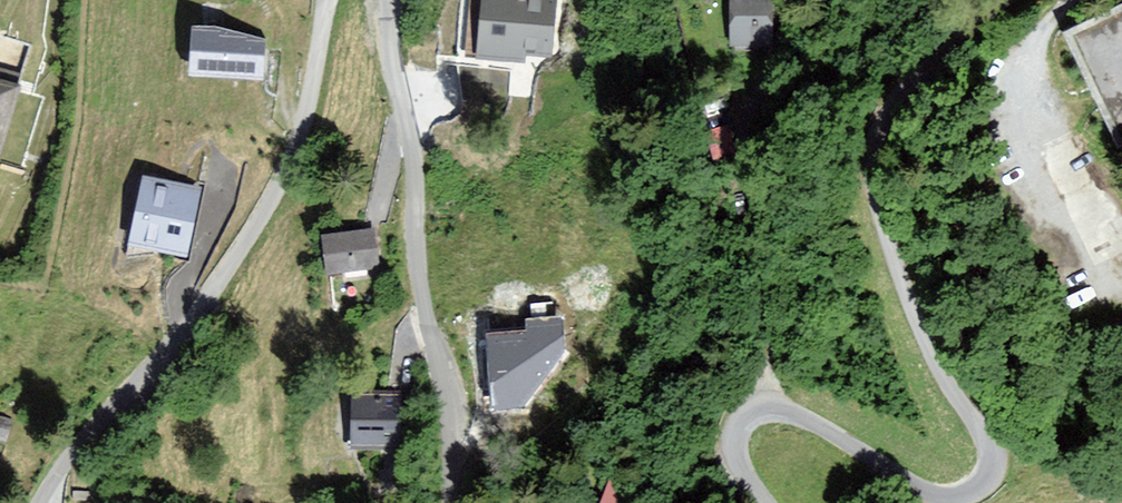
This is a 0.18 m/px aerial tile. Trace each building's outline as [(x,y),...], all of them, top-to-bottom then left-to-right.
[(477,58),(526,63),(527,57),(556,59),(562,0),(483,0),(477,58)] [(729,46),(773,46),(773,0),(729,0),(729,46)] [(1060,32),(1091,99),(1115,149),(1121,146),(1121,3),(1060,32)] [(189,73),(263,77),(265,39),(215,25),(191,26),(189,73)] [(18,89),(0,84),(0,146),(18,89)] [(203,189),(141,176),(127,245),(189,258),(203,189)] [(375,228),(321,235),(326,275),(380,268),(375,228)] [(523,405),(563,348),(561,318),(529,321),(530,332),(487,336),(493,407),(523,405)] [(352,394),(351,445),(404,446),(405,394),(352,394)] [(600,502),(616,502),(623,485),(609,479),(600,502)]
